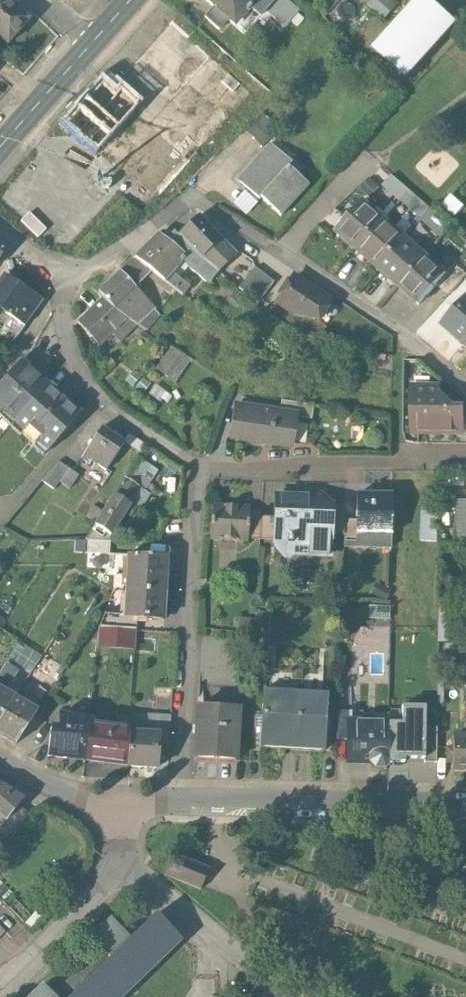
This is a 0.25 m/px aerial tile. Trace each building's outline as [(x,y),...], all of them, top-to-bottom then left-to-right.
[(3,0),(0,0),(0,44),(6,49),(29,23),(3,0)] [(205,5),(234,29),(250,10),(264,21),(281,0),(209,0),(205,5)] [(384,17),(398,2),(396,0),(374,0),(370,4),(384,17)] [(373,55),(407,86),(460,29),(428,0),(402,0),(414,11),(373,55)] [(201,45),(175,22),(132,69),(157,92),(201,45)] [(119,98),(106,87),(94,100),(91,97),(77,114),(80,116),(66,132),(97,159),(103,152),(135,116),(141,108),(123,93),(119,98)] [(135,116),(103,152),(154,195),(185,159),(135,116)] [(242,134),(261,151),(278,133),(259,116),(242,134)] [(262,204),(284,223),(313,191),(268,150),(235,185),(259,207),(262,204)] [(390,175),(383,186),(402,199),(409,188),(390,175)] [(386,227),(367,211),(339,243),(359,259),(386,227)] [(201,226),(182,246),(217,280),(236,260),(201,226)] [(406,244),(386,227),(359,259),(379,276),(406,244)] [(155,244),(130,270),(161,299),(186,274),(155,244)] [(426,260),(406,244),(379,276),(399,292),(426,260)] [(426,260),(399,292),(418,309),(436,289),(446,277),(426,260)] [(161,299),(130,270),(104,297),(108,301),(137,329),(144,329),(168,306),(161,299)] [(446,277),(436,289),(450,301),(464,284),(449,272),(446,277)] [(6,279),(0,287),(0,317),(9,324),(3,332),(16,342),(42,306),(6,279)] [(332,306),(291,279),(274,306),(315,333),(332,306)] [(137,329),(108,301),(79,331),(107,359),(137,329)] [(446,332),(465,349),(465,308),(446,332)] [(190,367),(169,353),(155,374),(175,388),(190,367)] [(35,360),(27,370),(48,388),(56,379),(35,360)] [(48,388),(27,370),(15,384),(28,395),(9,417),(27,432),(57,396),(48,388)] [(15,384),(0,402),(0,409),(9,417),(28,395),(15,384)] [(415,395),(414,438),(465,439),(465,413),(444,396),(415,395)] [(86,420),(57,396),(27,432),(56,456),(86,420)] [(284,406),(283,416),(298,418),(297,425),(313,427),(315,411),(284,406)] [(283,416),(231,408),(226,443),(293,454),(297,425),(298,418),(283,416)] [(124,446),(103,431),(84,457),(111,477),(130,450),(124,446)] [(129,438),(124,446),(130,450),(141,458),(146,451),(129,438)] [(138,463),(127,482),(149,495),(160,476),(138,463)] [(69,473),(60,466),(46,484),(55,491),(59,486),(69,473)] [(75,478),(69,473),(59,486),(65,491),(75,478)] [(149,495),(127,482),(116,499),(118,501),(99,533),(119,546),(131,527),(133,528),(141,516),(137,515),(149,495)] [(393,496),(360,495),(360,514),(359,541),(345,541),(345,548),(392,550),(393,496)] [(333,501),(276,499),(275,519),(274,543),(274,549),(286,560),(331,561),(332,535),(333,508),(333,501)] [(346,508),(333,508),(332,535),(345,536),(346,514),(346,508)] [(213,522),(212,545),(246,546),(246,542),(247,516),(247,512),(230,512),(230,523),(213,522)] [(360,514),(346,514),(345,536),(345,541),(359,541),(360,514)] [(260,516),(247,516),(246,542),(259,542),(260,518),(260,516)] [(275,519),(260,518),(259,542),(274,543),(275,519)] [(170,564),(130,562),(128,594),(168,597),(170,564)] [(168,597),(128,594),(127,618),(141,618),(167,620),(168,597)] [(140,633),(141,618),(127,618),(115,617),(114,631),(140,633)] [(142,636),(105,634),(104,654),(141,656),(142,636)] [(0,693),(0,726),(15,701),(0,693)] [(298,697),(267,695),(265,751),(295,752),(298,697)] [(327,698),(298,697),(295,752),(324,753),(327,698)] [(15,701),(0,726),(0,740),(16,749),(22,738),(24,738),(38,714),(15,701)] [(390,723),(389,762),(405,762),(405,758),(425,758),(425,727),(426,706),(402,705),(402,722),(390,722),(390,723)] [(238,764),(241,708),(201,706),(198,762),(238,764)] [(337,741),(348,740),(349,722),(351,722),(351,713),(338,712),(337,741)] [(390,723),(351,722),(349,722),(348,740),(349,762),(372,762),(375,767),(384,767),(389,762),(390,723)] [(438,727),(425,727),(425,758),(425,762),(437,762),(438,727)] [(52,764),(86,767),(89,734),(55,731),(52,764)] [(116,736),(89,734),(86,767),(86,768),(127,771),(130,736),(130,734),(117,732),(116,736)] [(160,738),(130,736),(127,771),(158,773),(160,738)] [(457,741),(457,775),(465,775),(465,741),(457,741)] [(7,822),(20,804),(0,789),(0,817),(7,822)] [(212,866),(178,852),(169,872),(203,886),(212,866)] [(181,941),(156,915),(130,940),(111,921),(92,939),(101,948),(52,995),(42,987),(32,996),(123,996),(181,941)]
